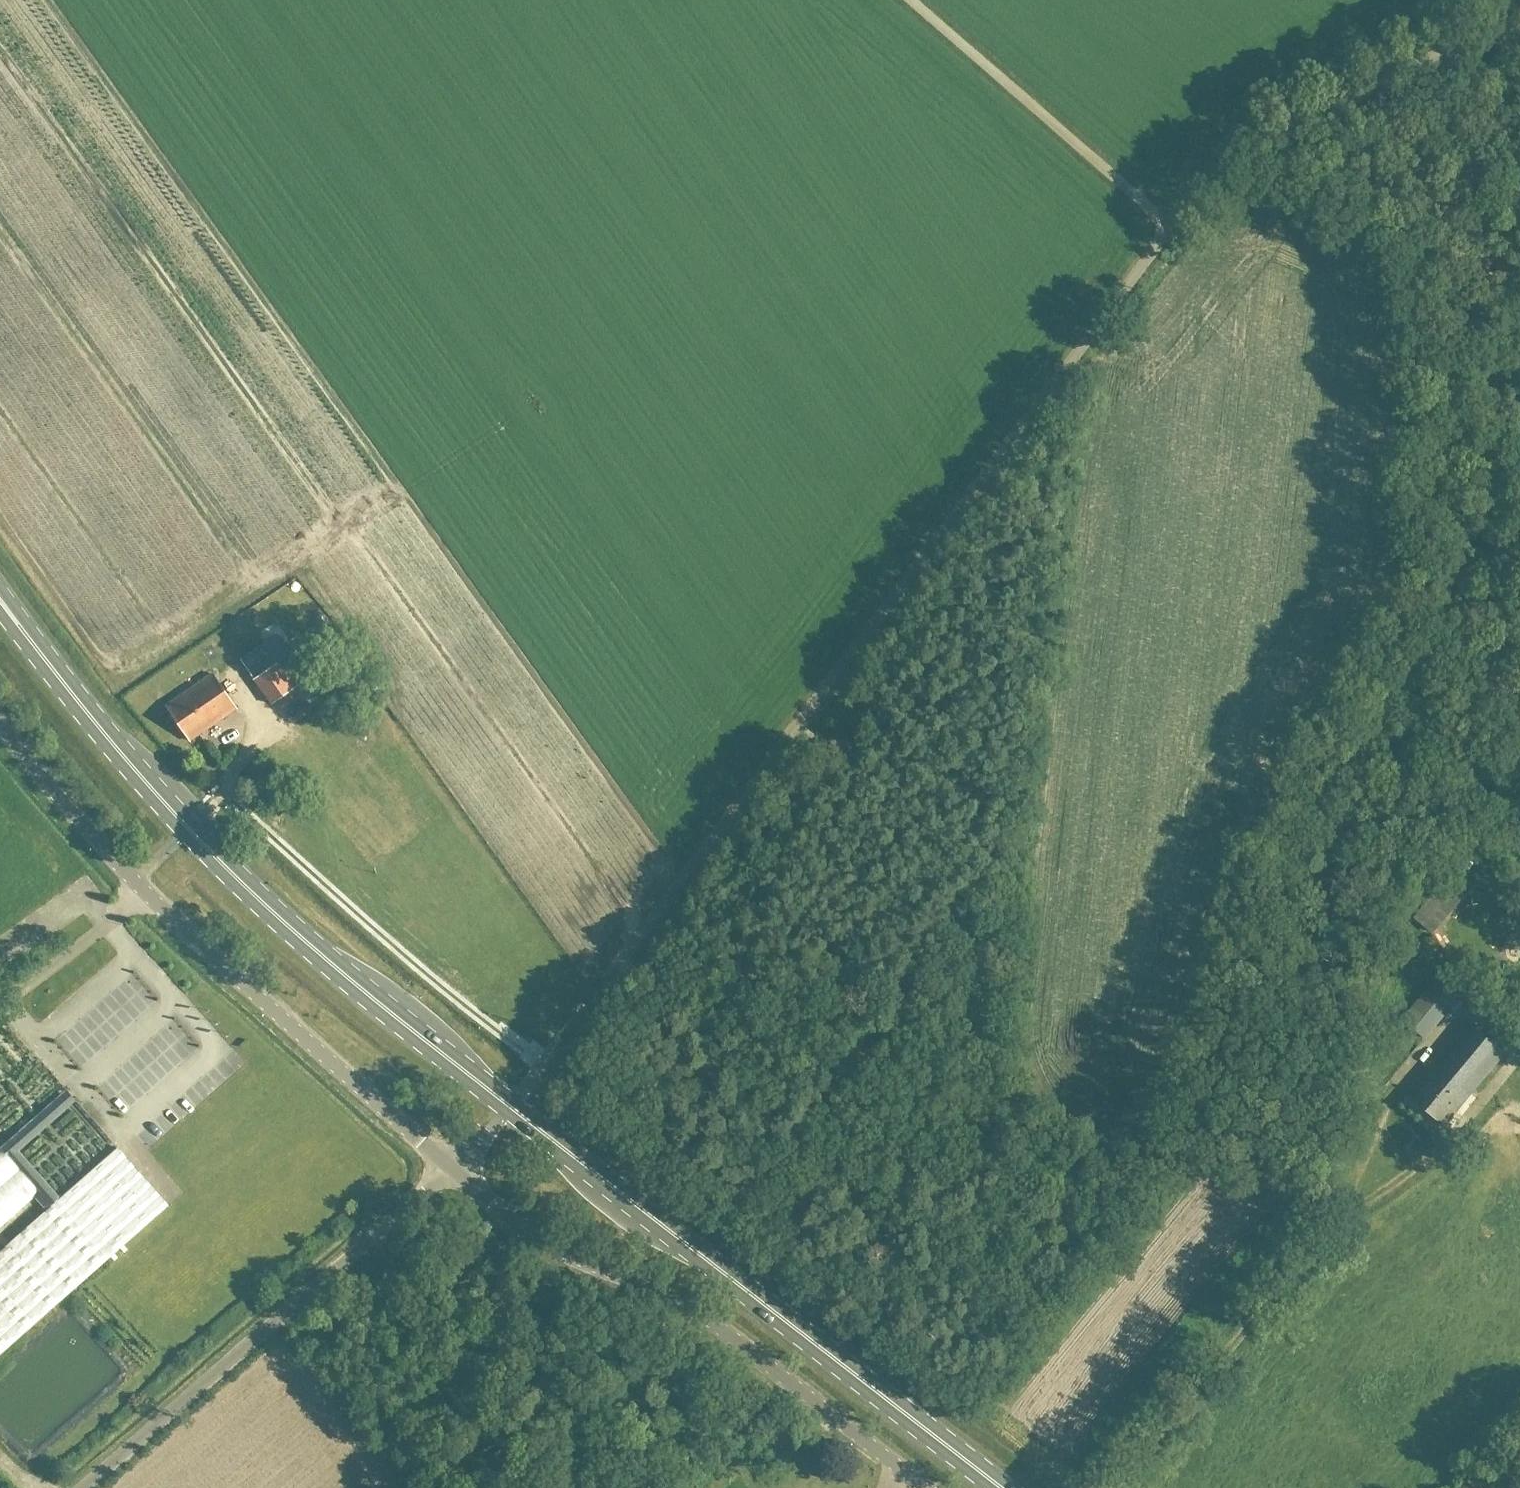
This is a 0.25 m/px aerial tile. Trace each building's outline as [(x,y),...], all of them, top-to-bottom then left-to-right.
[(271,705),(307,678),(291,655),(254,681),(271,705)] [(189,742),(236,710),(212,675),(165,707),(189,742)] [(1424,1041),(1461,997),(1437,978),(1401,1022),(1424,1041)] [(1442,1127),(1503,1054),(1467,1023),(1405,1096),(1442,1127)] [(40,1193),(0,1148),(0,1229),(40,1193)] [(0,1252),(0,1356),(168,1207),(117,1149),(0,1252)]
